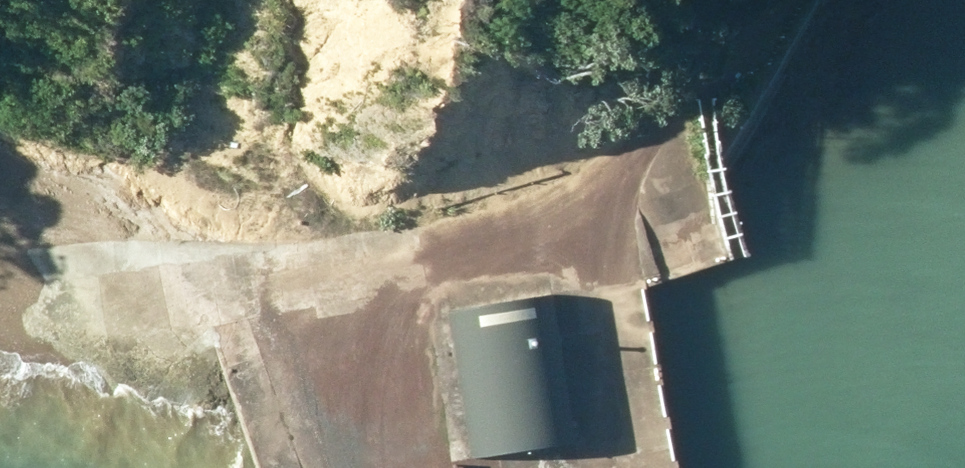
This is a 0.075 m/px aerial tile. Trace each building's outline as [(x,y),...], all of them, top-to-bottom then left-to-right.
[(466,461),(574,444),(550,291),(442,308),(466,461)]
